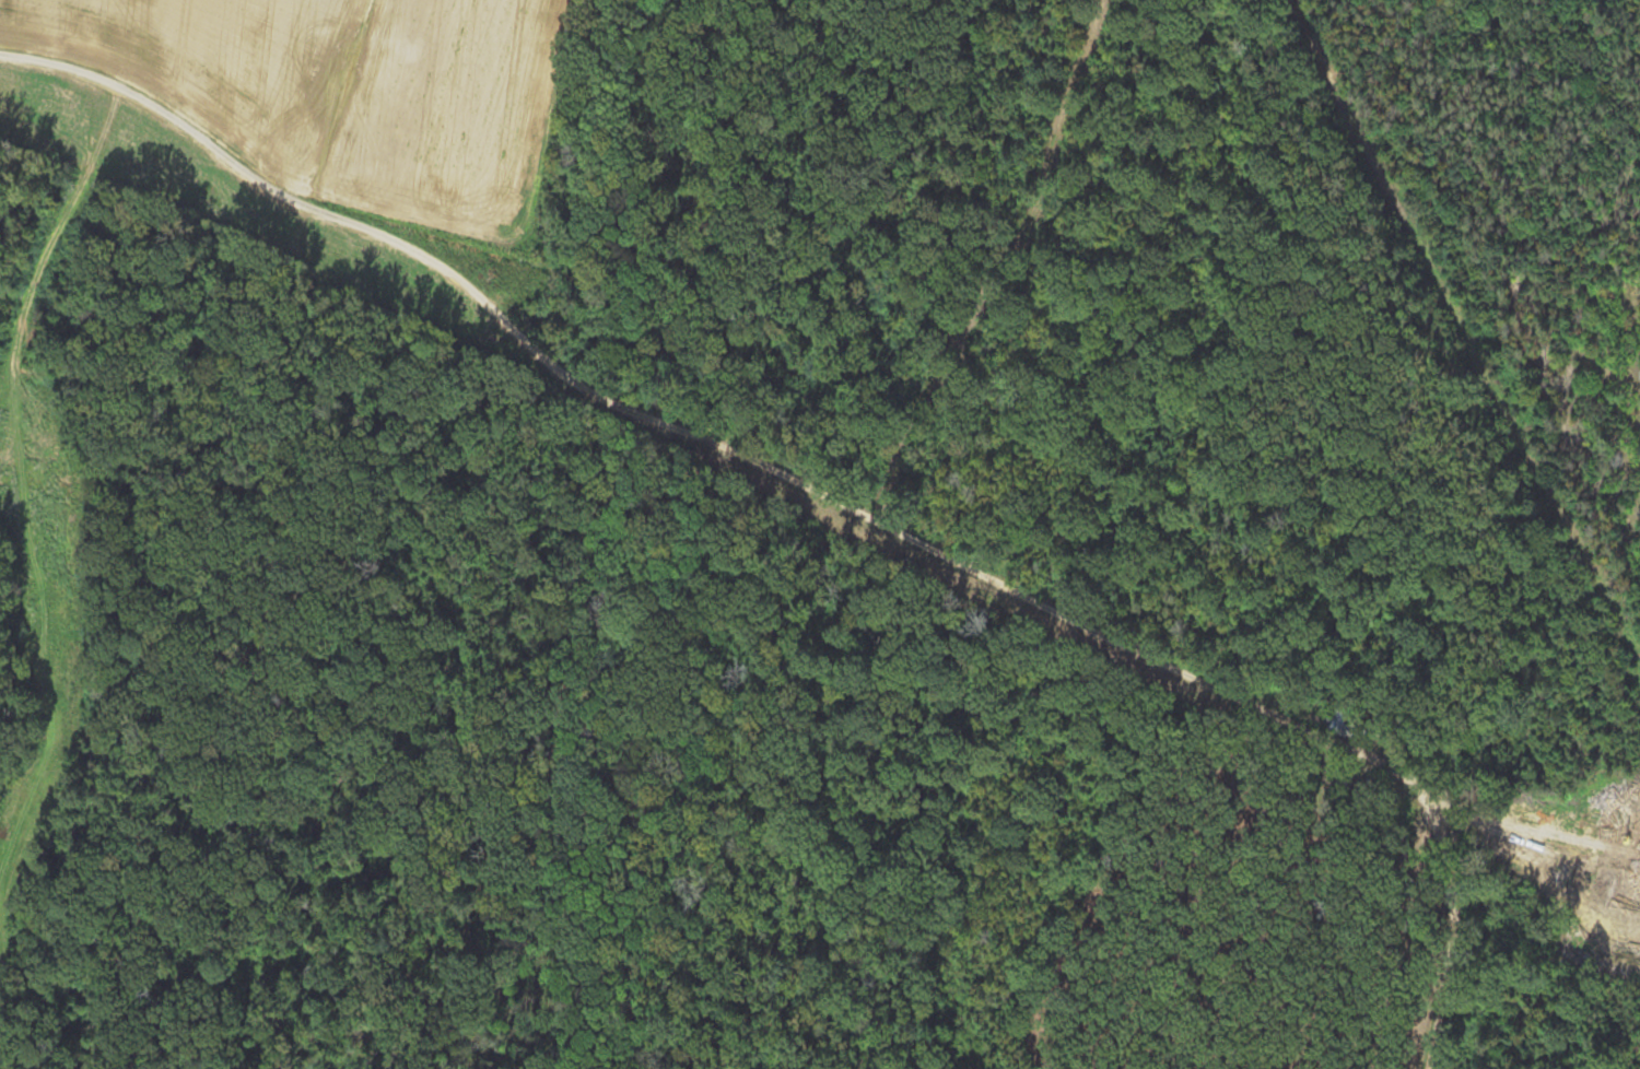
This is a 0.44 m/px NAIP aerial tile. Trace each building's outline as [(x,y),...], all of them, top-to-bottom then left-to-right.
[(1319,732),(1333,736),(1341,712),(1327,707),(1319,732)]
